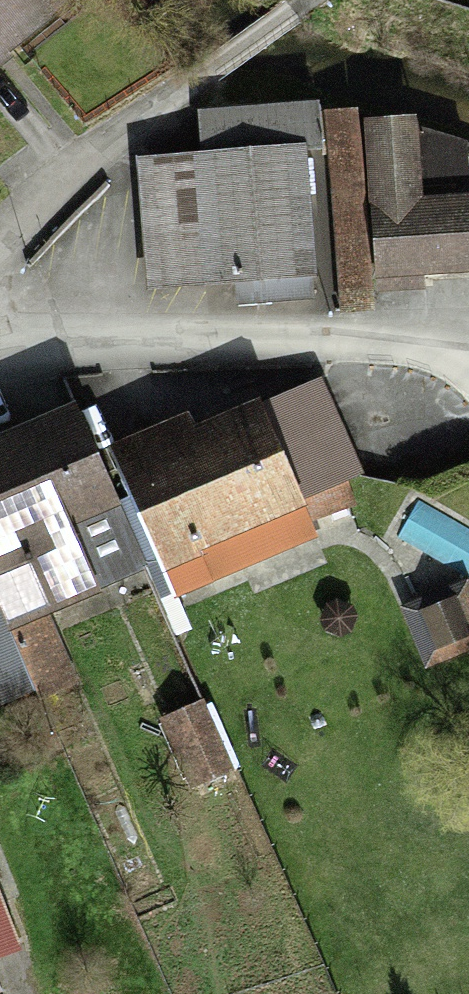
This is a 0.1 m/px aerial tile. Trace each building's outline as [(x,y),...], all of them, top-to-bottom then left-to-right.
[(315,157),(322,287),(368,285),(359,129),(359,114),(313,115),(315,157)] [(194,121),(196,163),(315,157),(313,115),(194,121)] [(359,129),(368,285),(468,280),(468,204),(412,207),(408,126),(359,129)] [(196,163),(131,166),(138,297),(322,287),(315,157),(196,163)] [(312,391),(261,412),(302,513),(307,525),(358,504),(312,391)] [(152,575),(302,513),(261,412),(188,441),(182,427),(104,459),(152,575)] [(78,599),(53,540),(99,520),(57,421),(0,445),(0,632),(78,599)] [(449,611),(418,622),(432,663),(463,653),(449,611)] [(197,712),(161,728),(187,788),(224,772),(197,712)]
